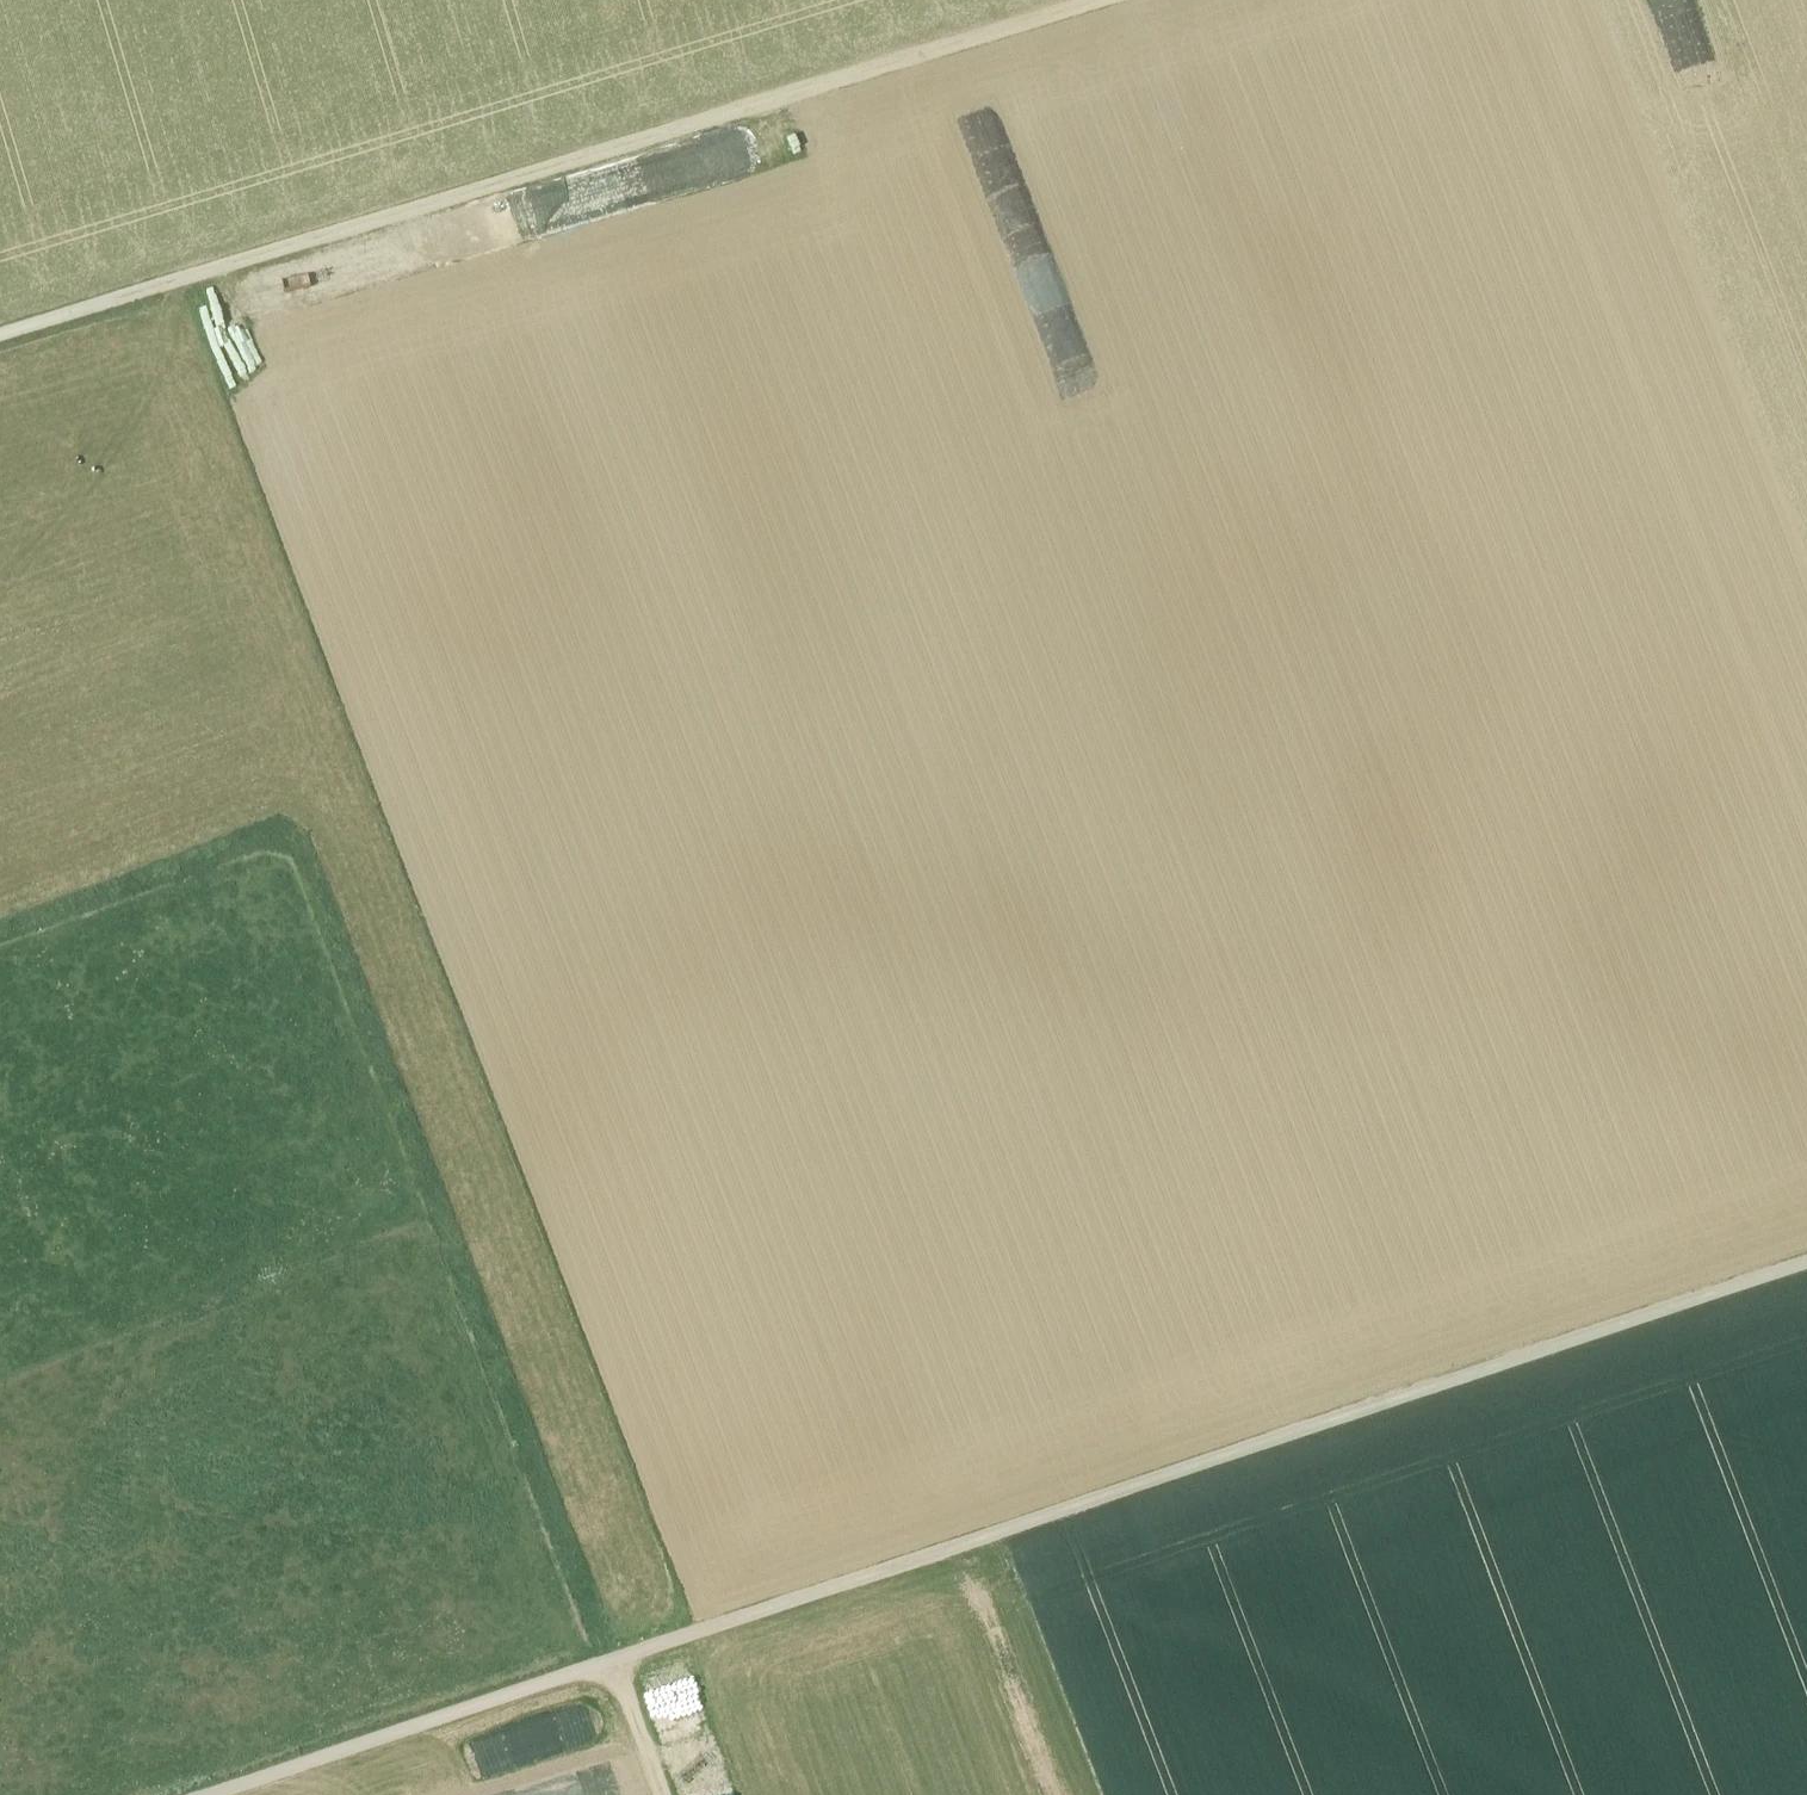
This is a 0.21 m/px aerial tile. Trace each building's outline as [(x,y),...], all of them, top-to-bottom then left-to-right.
[(692,1794),(734,1794),(712,1719),(673,1731),(692,1794)]
